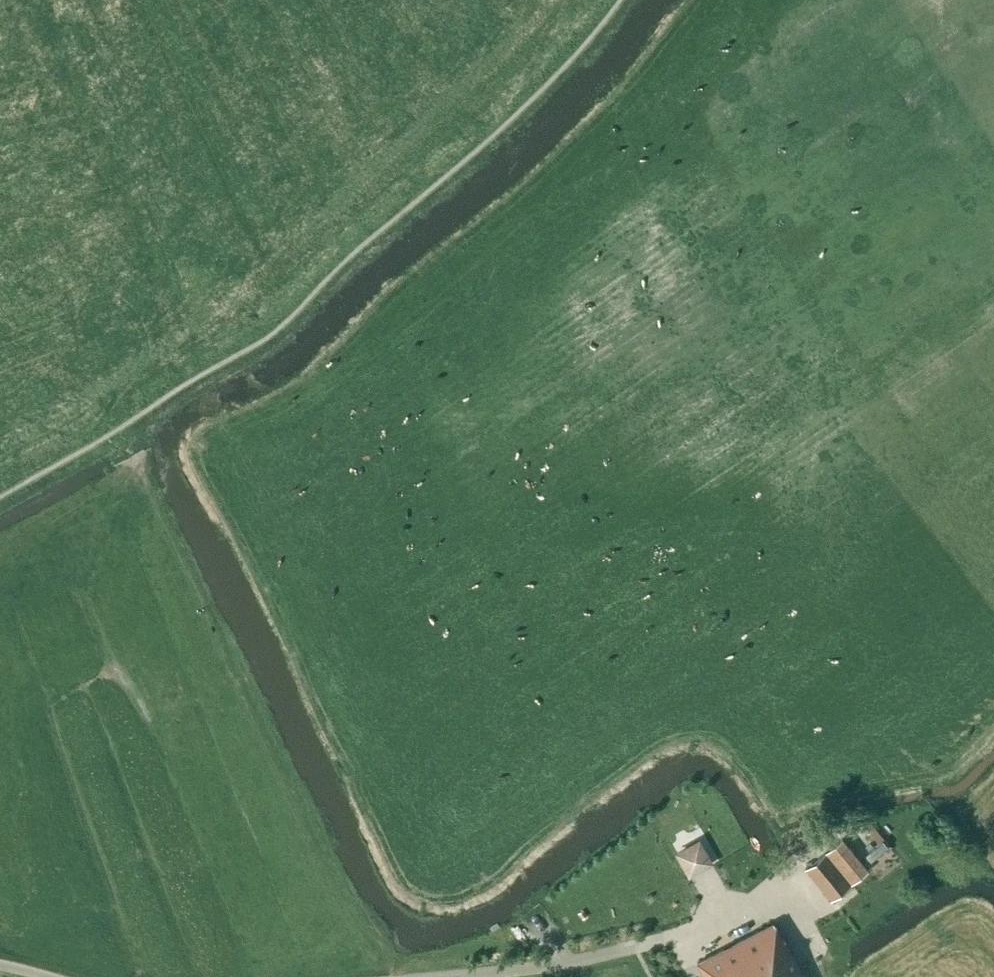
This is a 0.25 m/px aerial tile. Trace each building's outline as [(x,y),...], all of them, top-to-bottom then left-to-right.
[(941,834),(938,832),(935,830),(931,837),(941,843),(945,836),(941,834)] [(687,877),(713,863),(698,838),(673,852),(687,877)] [(830,900),(850,884),(863,874),(837,843),(805,869),(830,900)] [(748,869),(756,864),(751,856),(743,862),(748,869)] [(785,937),(779,940),(770,923),(695,964),(702,976),(806,976),(785,937)]
